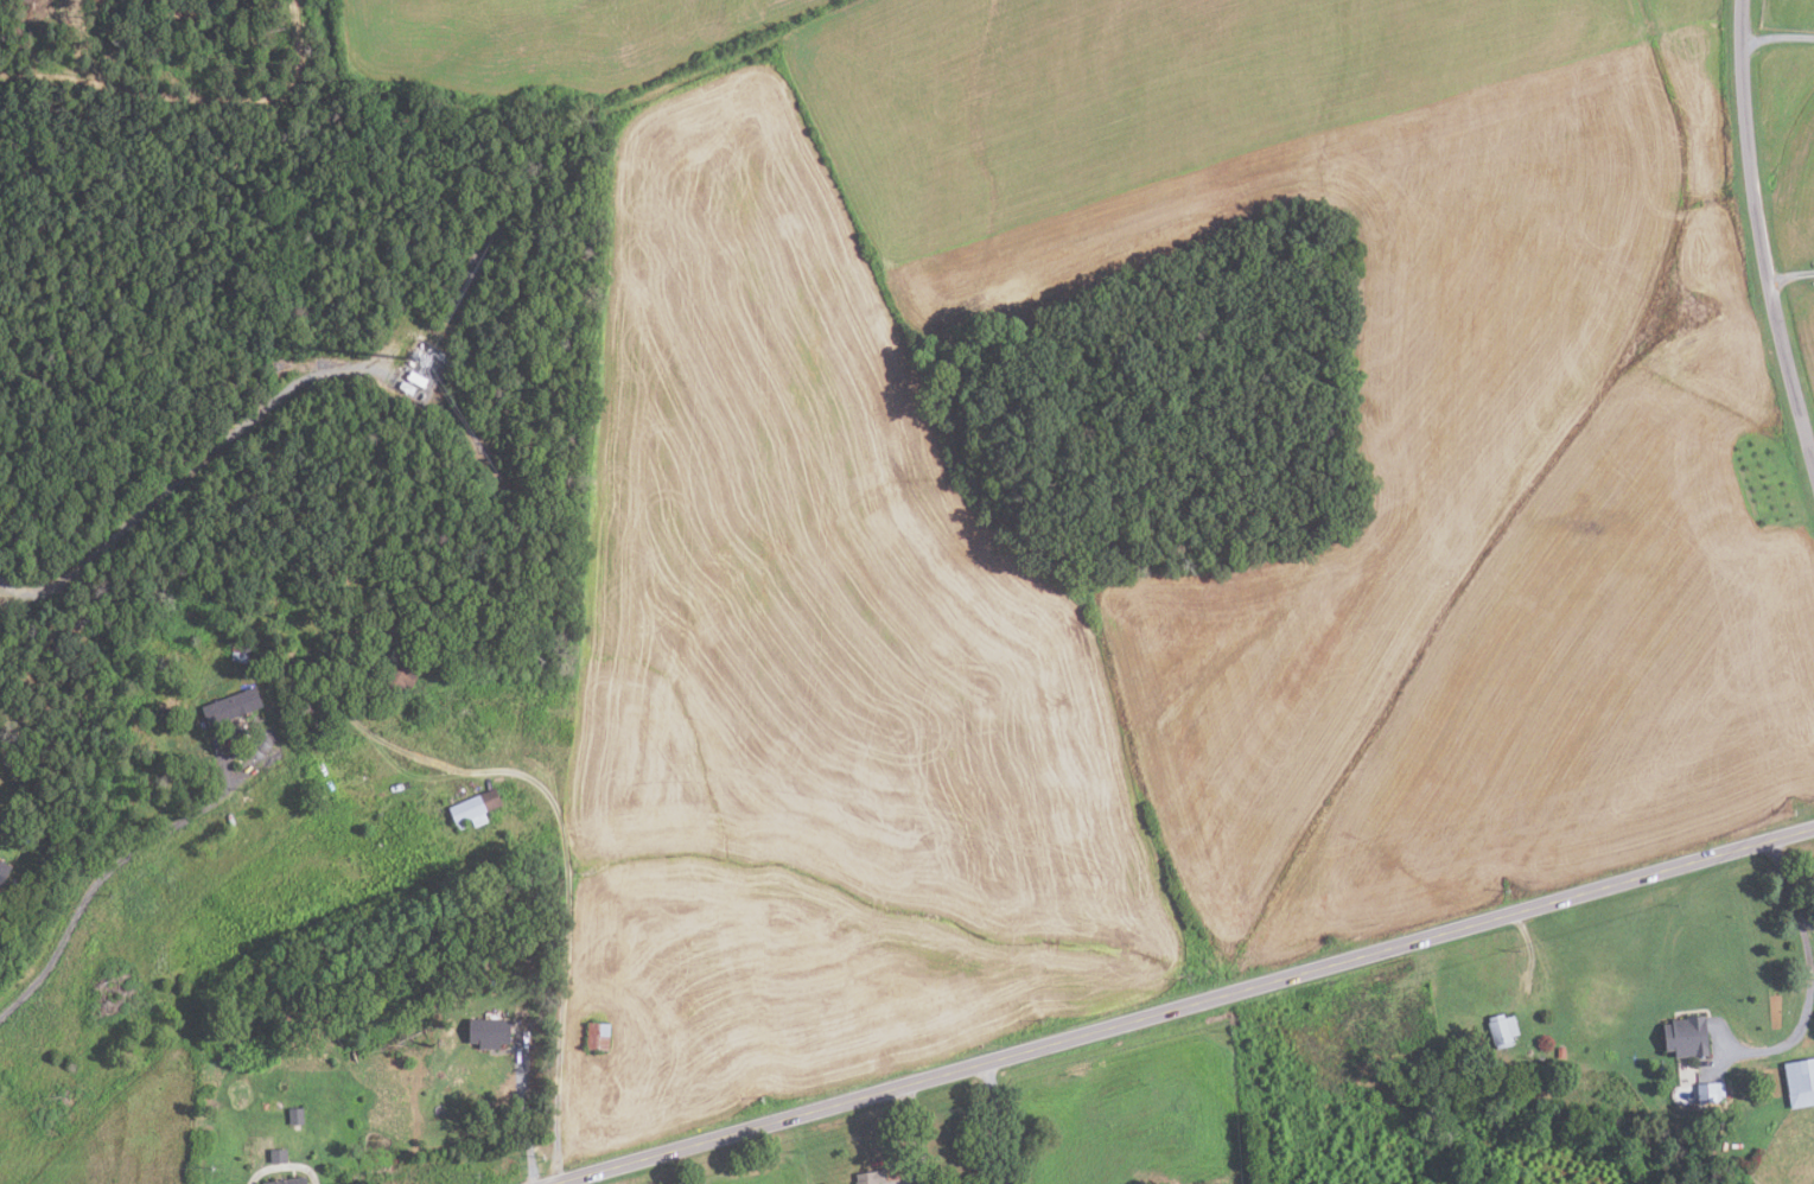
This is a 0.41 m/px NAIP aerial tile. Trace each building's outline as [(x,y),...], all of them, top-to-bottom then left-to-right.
[(363,648),(369,635),(382,642),(376,655),(363,648)] [(231,660),(233,641),(252,643),(249,662),(231,660)] [(263,706),(256,687),(202,706),(210,726),(263,706)] [(177,712),(168,720),(161,714),(170,706),(177,712)] [(451,806),(459,825),(505,806),(497,787),(451,806)] [(4,887),(0,886),(0,859),(14,866),(4,887)] [(1517,1033),(1513,1016),(1502,1018),(1501,1013),(1485,1017),(1485,1020),(1484,1021),(1490,1049),(1510,1045),(1508,1036),(1517,1033)] [(1704,1017),(1668,1019),(1668,1023),(1659,1024),(1661,1051),(1669,1050),(1670,1057),(1706,1053),(1704,1017)] [(513,1043),(502,1043),(502,1049),(482,1049),(482,1043),(470,1043),(471,1019),(513,1019),(513,1043)] [(609,1051),(611,1024),(590,1021),(587,1049),(609,1051)] [(1617,1033),(1618,1048),(1599,1049),(1598,1036),(1617,1033)] [(1782,1062),(1789,1107),(1813,1103),(1813,1057),(1782,1062)] [(1721,1082),(1723,1101),(1695,1103),(1694,1083),(1721,1082)] [(286,1100),(286,1110),(263,1110),(263,1100),(286,1100)] [(305,1108),(305,1123),(291,1125),(291,1108),(305,1108)] [(288,1161),(272,1161),(272,1150),(288,1150),(288,1161)] [(881,1183),(887,1182),(886,1170),(858,1173),(858,1182),(857,1182),(857,1183),(882,1183),(881,1183)]
